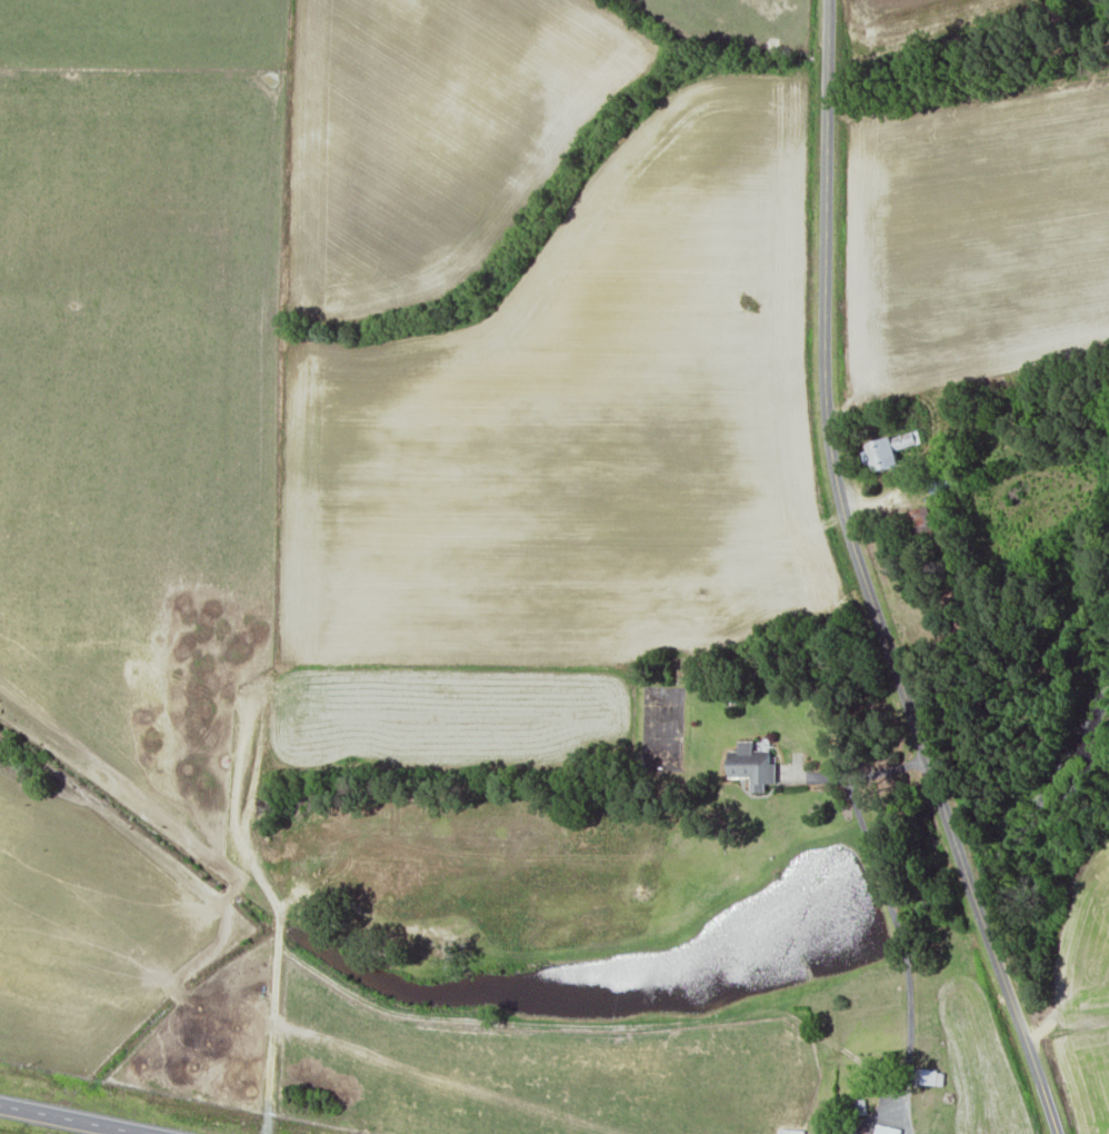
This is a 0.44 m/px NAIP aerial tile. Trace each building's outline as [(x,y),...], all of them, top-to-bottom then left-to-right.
[(904,466),(900,451),(923,445),(919,431),(869,444),(877,473),(904,466)] [(954,487),(950,476),(929,484),(933,495),(954,487)] [(911,534),(933,528),(927,507),(906,513),(911,534)] [(729,751),(729,778),(752,779),(752,792),(767,792),(767,785),(776,785),(776,750),(755,750),(755,741),(740,741),(740,751),(729,751)] [(878,1125),(876,1133),(902,1133),(903,1130),(878,1125)]
